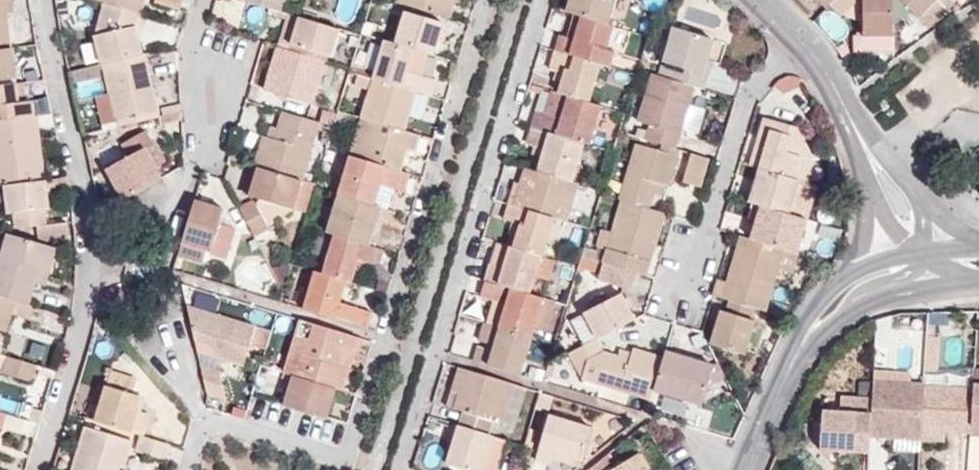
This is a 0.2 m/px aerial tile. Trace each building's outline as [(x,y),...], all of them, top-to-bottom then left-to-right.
[(11,50),(8,17),(7,6),(14,5),(13,0),(0,0),(0,51),(11,50)] [(106,2),(142,13),(146,0),(97,0),(106,2)] [(180,11),(183,0),(157,0),(155,5),(180,11)] [(449,18),(454,2),(455,0),(397,0),(397,2),(407,5),(445,17),(449,18)] [(567,11),(574,13),(582,15),(609,24),(616,0),(570,0),(567,11)] [(826,8),(830,3),(827,0),(818,0),(826,8)] [(858,0),(834,0),(830,3),(842,15),(858,0)] [(894,35),(894,20),(893,0),(862,0),(864,36),(894,35)] [(919,17),(936,0),(893,0),(894,20),(913,11),(919,17)] [(952,0),(936,0),(919,17),(927,25),(952,0)] [(139,39),(146,14),(142,13),(106,2),(95,36),(103,64),(143,54),(139,39)] [(428,53),(433,55),(445,17),(407,5),(395,44),(415,50),(428,53)] [(574,13),(567,37),(575,39),(582,15),(574,13)] [(284,43),(291,45),(298,17),(289,14),(284,30),(287,32),(284,43)] [(561,36),(556,50),(601,64),(611,66),(615,51),(607,49),(615,25),(609,24),(582,15),(575,39),(567,37),(561,36)] [(332,57),(340,29),(298,17),(291,45),(332,57)] [(695,85),(705,88),(709,76),(704,74),(709,58),(714,39),(674,27),(660,75),(695,85)] [(424,94),(431,96),(435,80),(422,76),(408,72),(415,50),(395,44),(384,40),(373,78),(416,92),(424,94)] [(325,61),(277,47),(264,90),(294,99),(312,104),(325,61)] [(14,49),(11,50),(0,51),(0,81),(18,79),(14,49)] [(422,76),(428,53),(415,50),(408,72),(422,76)] [(601,64),(556,50),(551,68),(557,71),(565,73),(563,83),(560,93),(569,96),(589,102),(601,64)] [(160,117),(158,109),(145,54),(143,54),(103,64),(108,81),(111,94),(118,127),(160,117)] [(704,74),(709,76),(713,60),(709,58),(704,74)] [(600,105),(611,67),(611,66),(601,64),(589,102),(600,105)] [(554,80),(563,83),(565,73),(557,71),(554,80)] [(650,126),(647,139),(677,148),(695,85),(660,75),(653,73),(638,122),(650,126)] [(373,78),(361,117),(404,131),(409,117),(416,92),(373,78)] [(36,118),(34,101),(19,102),(17,84),(0,87),(0,122),(36,118)] [(560,93),(551,90),(544,113),(562,118),(569,96),(560,93)] [(424,94),(416,92),(409,117),(416,118),(424,94)] [(101,96),(109,130),(118,127),(111,94),(106,95),(101,96)] [(537,111),(533,127),(584,143),(590,145),(602,106),(600,105),(589,102),(569,96),(562,118),(544,113),(537,111)] [(307,119),(312,104),(294,99),(289,114),(307,119)] [(183,112),(182,104),(158,109),(160,117),(183,112)] [(162,125),(183,120),(183,112),(160,117),(162,125)] [(289,114),(283,112),(278,128),(274,139),(267,137),(262,136),(253,165),(257,166),(302,180),(319,123),(289,114)] [(38,117),(36,118),(0,122),(0,188),(6,187),(47,182),(38,117)] [(414,152),(420,135),(404,131),(361,117),(350,156),(400,171),(406,149),(414,152)] [(764,118),(750,166),(759,168),(799,180),(806,159),(800,155),(805,145),(795,126),(764,118)] [(274,139),(278,128),(269,126),(267,137),(274,139)] [(584,143),(533,127),(528,145),(534,147),(546,150),(543,158),(540,171),(573,181),(584,143)] [(124,200),(163,179),(158,171),(146,148),(154,143),(146,130),(122,144),(131,157),(107,170),(124,200)] [(639,137),(620,200),(623,200),(650,208),(654,195),(658,184),(667,186),(670,187),(680,149),(677,148),(647,139),(639,137)] [(167,166),(154,143),(146,148),(158,171),(167,166)] [(799,180),(808,183),(814,162),(805,145),(800,155),(806,159),(799,180)] [(532,155),(543,158),(546,150),(534,147),(532,155)] [(700,188),(709,158),(693,153),(685,183),(700,188)] [(404,192),(409,174),(400,171),(350,156),(338,194),(374,205),(380,185),(404,192)] [(253,165),(250,164),(241,194),(249,196),(257,166),(253,165)] [(249,196),(294,209),(302,180),(257,166),(249,196)] [(540,171),(526,167),(521,184),(515,205),(554,217),(567,221),(579,183),(573,181),(540,171)] [(759,168),(752,193),(750,202),(754,203),(789,214),(799,180),(759,168)] [(306,212),(315,184),(302,180),(294,209),(306,212)] [(799,180),(789,214),(808,219),(818,185),(808,183),(799,180)] [(51,208),(47,182),(6,187),(9,213),(15,212),(17,228),(47,225),(45,209),(51,208)] [(515,183),(509,203),(510,204),(515,205),(521,184),(515,183)] [(658,184),(654,195),(663,197),(667,186),(658,184)] [(733,186),(730,196),(750,202),(752,193),(733,186)] [(392,221),(395,211),(374,205),(338,194),(327,233),(334,235),(370,246),(377,217),(384,219),(392,221)] [(225,209),(196,200),(184,242),(206,248),(228,255),(236,230),(219,225),(225,209)] [(647,275),(666,213),(650,208),(623,200),(612,233),(603,230),(598,247),(608,250),(604,263),(640,273),(647,275)] [(784,248),(799,253),(808,219),(789,214),(754,203),(749,219),(756,221),(751,239),(784,248)] [(255,204),(241,210),(257,239),(271,233),(255,204)] [(543,257),(554,217),(515,205),(510,204),(505,220),(513,222),(521,224),(518,237),(516,248),(542,256),(543,257)] [(374,247),(384,219),(377,217),(370,246),(374,247)] [(521,224),(513,222),(509,235),(518,237),(521,224)] [(71,242),(69,226),(39,229),(39,245),(71,242)] [(378,266),(383,250),(374,247),(370,246),(334,235),(323,274),(347,281),(351,282),(355,269),(358,260),(366,262),(378,266)] [(7,236),(0,259),(0,299),(6,301),(29,308),(36,283),(40,270),(47,247),(39,245),(7,236)] [(718,279),(713,296),(729,300),(756,308),(765,311),(777,269),(784,248),(751,239),(741,236),(728,282),(718,279)] [(184,242),(180,256),(203,264),(206,248),(184,242)] [(511,247),(503,244),(496,265),(505,267),(511,247)] [(50,248),(47,247),(40,270),(50,273),(50,248)] [(491,264),(486,281),(531,294),(536,276),(542,256),(516,248),(511,247),(505,267),(496,265),(491,264)] [(793,274),(799,253),(784,248),(777,269),(793,274)] [(551,281),(557,260),(543,257),(542,256),(536,276),(551,281)] [(362,271),(366,262),(358,260),(355,269),(362,271)] [(604,263),(600,283),(635,292),(640,273),(604,263)] [(45,287),(50,273),(40,270),(36,283),(45,287)] [(303,310),(367,330),(372,312),(340,302),(347,281),(323,274),(314,271),(303,310)] [(501,327),(532,337),(535,327),(544,298),(531,294),(486,281),(481,296),(497,301),(508,305),(501,327)] [(598,338),(636,318),(622,294),(585,313),(598,338)] [(549,331),(557,302),(544,298),(535,327),(549,331)] [(756,308),(729,300),(725,311),(752,320),(756,308)] [(33,309),(29,308),(6,301),(0,320),(0,330),(6,332),(10,314),(30,319),(33,309)] [(508,305),(497,301),(490,324),(501,327),(508,305)] [(256,327),(187,306),(198,352),(244,366),(256,327)] [(755,321),(752,320),(725,311),(721,310),(710,344),(744,354),(755,321)] [(977,311),(966,312),(966,325),(976,326),(977,311)] [(331,329),(301,320),(298,332),(280,326),(269,358),(288,363),(285,374),(293,377),(329,387),(335,389),(342,391),(349,369),(339,366),(344,350),(354,354),(358,355),(363,339),(331,329)] [(479,341),(496,346),(501,327),(490,324),(484,322),(479,341)] [(479,347),(475,362),(520,375),(532,337),(501,327),(496,346),(494,351),(479,347)] [(888,334),(876,334),(875,349),(887,350),(888,334)] [(584,378),(651,399),(653,390),(663,358),(634,349),(633,353),(630,361),(619,357),(604,352),(597,339),(570,353),(584,378)] [(621,349),(619,357),(630,361),(633,353),(621,349)] [(349,369),(354,354),(344,350),(339,366),(349,369)] [(714,366),(665,351),(663,358),(653,390),(702,405),(707,388),(714,366)] [(3,367),(2,372),(32,381),(36,366),(0,355),(0,366),(3,367)] [(726,379),(716,358),(714,366),(707,388),(726,379)] [(201,367),(207,393),(226,400),(220,371),(201,367)] [(502,424),(515,384),(459,368),(454,383),(461,386),(459,394),(453,409),(463,412),(458,426),(488,435),(492,421),(502,424)] [(111,371),(95,422),(132,433),(139,410),(137,410),(128,407),(132,394),(137,379),(111,371)] [(329,387),(293,377),(284,406),(327,418),(332,402),(325,400),(329,387)] [(922,387),(923,384),(873,381),(872,397),(871,415),(869,436),(898,438),(919,439),(919,436),(920,430),(922,387)] [(461,386),(454,383),(451,392),(459,394),(461,386)] [(973,384),(972,389),(970,432),(970,435),(978,436),(978,384),(973,384)] [(325,400),(332,402),(335,389),(329,387),(325,400)] [(972,389),(922,387),(920,430),(944,431),(970,432),(972,389)] [(141,396),(132,394),(128,407),(137,410),(141,396)] [(872,397),(840,395),(839,413),(871,415),(872,397)] [(139,410),(132,433),(141,435),(143,436),(149,414),(139,410)] [(819,450),(869,452),(869,436),(871,415),(839,413),(822,412),(819,450)] [(583,461),(592,429),(549,415),(535,460),(551,464),(553,458),(555,452),(583,461)] [(453,442),(458,426),(450,424),(446,440),(453,442)] [(72,469),(113,469),(114,465),(121,467),(124,468),(133,440),(86,426),(72,469)] [(491,436),(488,435),(458,426),(453,442),(446,464),(467,469),(481,469),(491,436)] [(582,465),(593,456),(591,455),(598,430),(592,429),(583,461),(582,465)] [(136,451),(150,455),(155,440),(143,436),(141,435),(136,451)] [(919,439),(898,438),(898,447),(919,448),(919,439)] [(165,460),(169,443),(155,440),(150,455),(165,460)] [(581,465),(582,465),(583,461),(555,452),(553,458),(581,465)] [(638,454),(611,469),(648,469),(638,454)]
